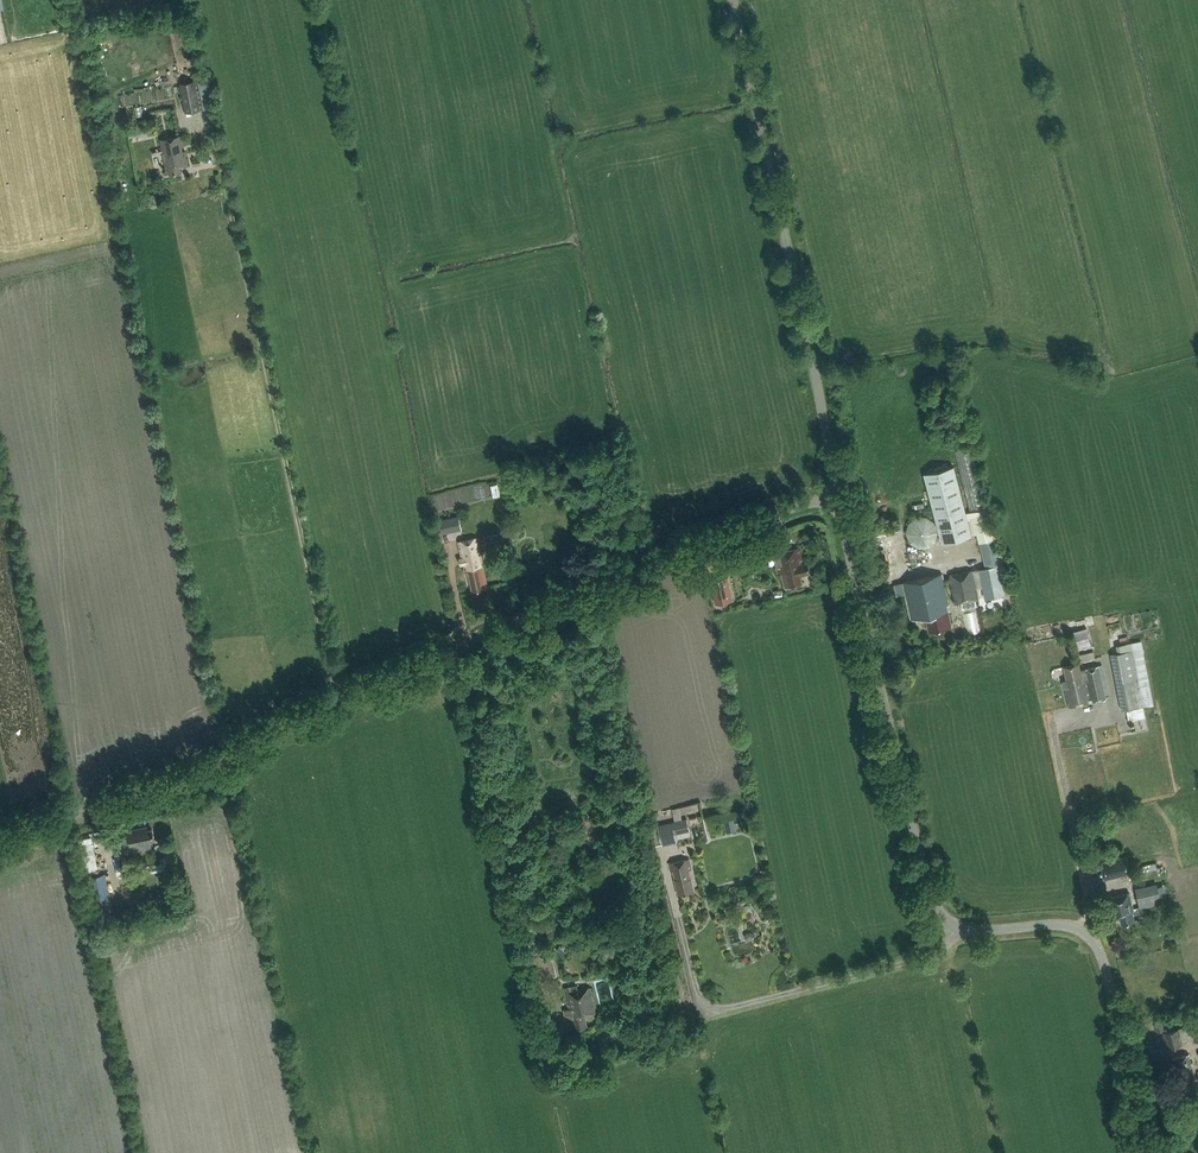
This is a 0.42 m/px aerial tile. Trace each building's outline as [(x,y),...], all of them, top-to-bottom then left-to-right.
[(181,83),(186,112),(201,109),(196,80),(181,83)] [(129,136),(143,133),(141,124),(127,127),(129,136)] [(180,166),(187,165),(184,150),(182,150),(181,146),(183,145),(181,134),(159,138),(166,169),(168,168),(169,173),(181,171),(180,166)] [(193,159),(195,167),(203,165),(200,157),(193,159)] [(942,542),(971,535),(953,465),(924,473),(942,542)] [(437,520),(440,534),(462,529),(459,515),(437,520)] [(509,531),(487,535),(489,546),(511,542),(509,531)] [(460,541),(463,556),(459,557),(460,565),(465,564),(466,571),(468,570),(473,591),(488,587),(477,537),(460,541)] [(979,542),(985,564),(1000,560),(994,538),(979,542)] [(800,575),(809,573),(808,562),(803,563),(801,547),(796,548),(795,548),(780,551),(780,552),(774,553),(778,574),(782,573),(785,586),(802,584),(800,575)] [(727,563),(724,555),(706,562),(709,570),(727,563)] [(999,564),(979,568),(986,598),(1006,594),(999,564)] [(955,604),(960,603),(978,598),(971,569),(948,575),(955,604)] [(928,631),(951,626),(947,605),(949,605),(942,573),(896,583),(899,596),(906,594),(911,619),(925,616),(928,631)] [(715,603),(732,599),(727,576),(710,580),(715,603)] [(1072,629),(1078,648),(1092,644),(1086,625),(1072,629)] [(1122,710),(1143,706),(1131,642),(1116,645),(1117,652),(1111,653),(1122,710)] [(1079,651),(1081,660),(1095,657),(1093,648),(1079,651)] [(1099,665),(1080,669),(1079,664),(1063,667),(1066,679),(1063,680),(1069,707),(1106,699),(1101,674),(1099,665)] [(658,825),(662,844),(663,845),(678,842),(674,828),(689,824),(687,818),(658,825)] [(733,818),(724,820),(727,831),(735,829),(733,818)] [(125,849),(131,847),(132,853),(152,848),(151,840),(155,839),(153,828),(148,829),(147,826),(127,830),(129,837),(122,839),(125,849)] [(85,874),(99,871),(92,836),(78,839),(85,874)] [(579,843),(565,846),(568,860),(582,857),(579,843)] [(1104,879),(1131,873),(1127,855),(1100,862),(1104,879)] [(689,869),(691,868),(689,860),(685,860),(674,862),(669,864),(671,870),(673,870),(676,879),(678,894),(694,891),(689,869)] [(112,901),(105,872),(88,876),(94,905),(112,901)] [(1161,903),(1157,883),(1135,888),(1140,908),(1161,903)] [(1111,897),(1116,919),(1119,918),(1121,924),(1135,921),(1132,910),(1134,910),(1130,892),(1111,897)] [(531,952),(532,960),(541,959),(540,951),(531,952)] [(585,1015),(596,1012),(591,987),(588,988),(588,987),(578,989),(577,985),(564,988),(567,1009),(563,1009),(565,1020),(572,1018),(574,1028),(587,1025),(585,1015)] [(1190,1022),(1194,1041),(1197,1040),(1197,1015),(1189,1017),(1190,1022)] [(1167,1048),(1183,1044),(1180,1028),(1163,1033),(1167,1048)] [(1192,1079),(1195,1078),(1189,1053),(1186,1054),(1174,1057),(1172,1058),(1178,1083),(1182,1082),(1183,1086),(1193,1083),(1192,1079)]
